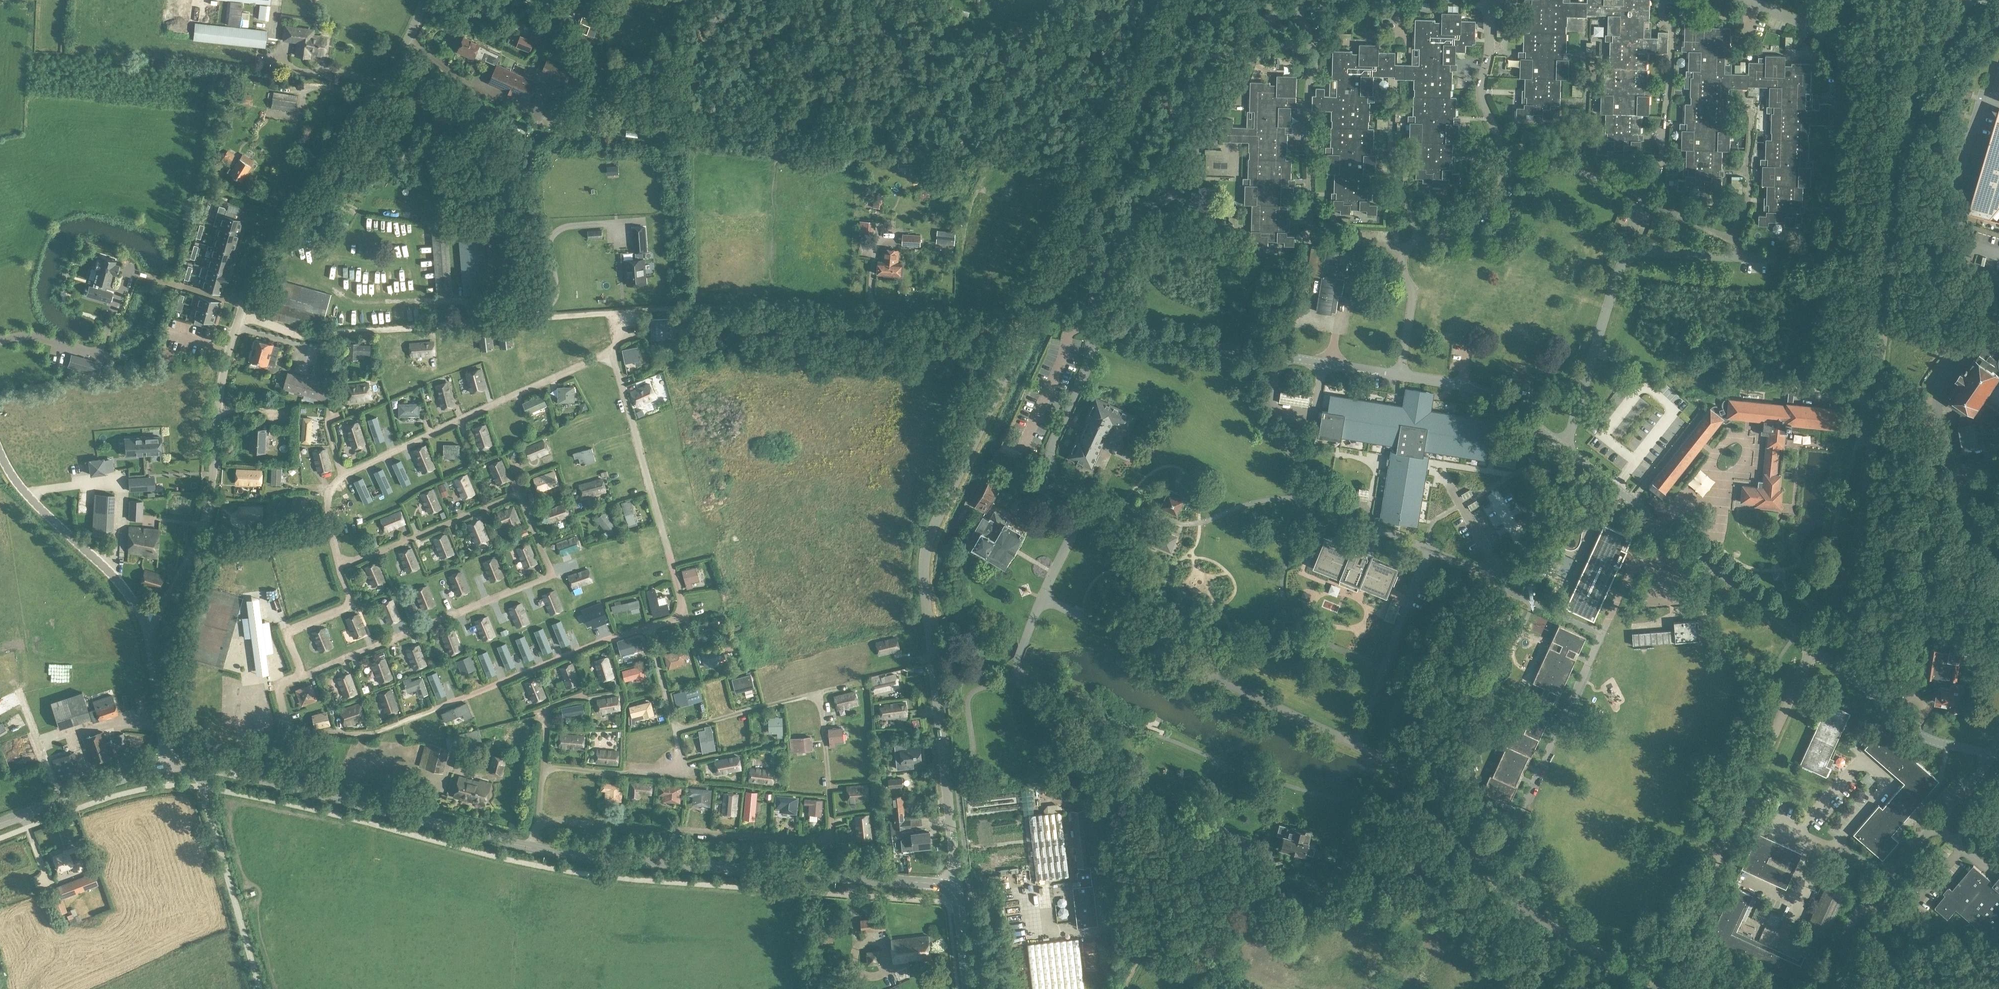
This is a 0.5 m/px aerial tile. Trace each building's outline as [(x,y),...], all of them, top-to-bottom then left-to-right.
[(230,0),(227,27),(240,28),(240,26),(248,27),(249,13),(241,12),(242,2),(230,0)] [(1524,91),(1522,90),(1522,104),(1524,104),(1524,108),(1517,108),(1516,118),(1526,118),(1526,114),(1534,115),(1534,112),(1543,113),(1543,115),(1543,119),(1553,119),(1553,115),(1560,116),(1560,105),(1557,105),(1557,98),(1560,98),(1560,79),(1568,79),(1569,68),(1569,60),(1566,60),(1564,60),(1564,53),(1566,53),(1566,33),(1566,26),(1567,26),(1567,17),(1586,17),(1586,15),(1608,15),(1607,26),(1607,35),(1605,35),(1605,41),(1610,41),(1609,61),(1611,61),(1610,68),(1604,68),(1604,88),(1606,88),(1606,94),(1603,94),(1601,94),(1601,103),(1601,114),(1606,114),(1605,133),(1607,133),(1607,140),(1605,140),(1605,144),(1597,144),(1597,153),(1607,154),(1607,150),(1615,150),(1615,148),(1624,148),(1624,151),(1623,154),(1633,155),(1633,151),(1640,151),(1640,141),(1638,141),(1638,134),(1641,134),(1641,115),(1649,115),(1649,103),(1649,96),(1646,96),(1646,95),(1644,95),(1644,88),(1647,89),(1647,69),(1646,69),(1647,62),(1648,62),(1648,52),(1667,53),(1668,51),(1668,39),(1668,32),(1658,32),(1658,38),(1651,38),(1644,38),(1644,22),(1649,22),(1650,0),(1630,0),(1630,6),(1623,5),(1623,0),(1587,0),(1587,3),(1570,2),(1563,2),(1563,0),(1532,0),(1531,6),(1529,6),(1529,26),(1530,26),(1529,32),(1524,32),(1523,52),(1526,52),(1526,59),(1523,59),(1520,58),(1520,67),(1520,78),(1525,78),(1524,91)] [(260,5),(259,20),(268,21),(269,6),(260,5)] [(1452,77),(1452,71),(1450,71),(1450,64),(1455,64),(1455,58),(1456,52),(1465,52),(1465,45),(1473,45),(1473,44),(1473,38),(1475,38),(1475,21),(1461,21),(1461,14),(1447,13),(1447,20),(1442,20),(1442,23),(1442,33),(1435,33),(1435,23),(1435,20),(1415,20),(1415,49),(1415,50),(1420,50),(1420,65),(1412,65),(1395,65),(1396,53),(1379,52),(1379,45),(1366,45),(1366,51),(1359,51),(1359,54),(1359,65),(1352,65),(1353,54),(1353,51),(1333,51),(1333,80),(1336,80),(1336,96),(1330,96),(1325,96),(1325,88),(1316,88),(1316,96),(1312,96),(1312,111),(1313,111),(1331,111),(1331,122),(1331,128),(1331,147),(1333,147),(1333,154),(1331,154),(1327,154),(1327,162),(1327,174),(1334,174),(1334,175),(1335,175),(1334,193),(1336,193),(1336,200),(1334,200),(1333,210),(1341,210),(1340,214),(1350,214),(1350,210),(1350,208),(1360,208),(1360,211),(1367,211),(1367,215),(1376,215),(1377,205),(1370,205),(1370,201),(1367,201),(1367,193),(1369,193),(1369,187),(1369,174),(1375,174),(1375,164),(1376,155),(1373,155),(1371,155),(1371,148),(1373,148),(1373,129),(1368,129),(1368,122),(1369,122),(1369,102),(1368,102),(1368,95),(1371,95),(1373,95),(1373,87),(1373,76),(1395,76),(1395,80),(1414,80),(1414,89),(1415,89),(1415,96),(1414,96),(1413,116),(1416,116),(1416,122),(1413,122),(1410,122),(1410,131),(1411,131),(1411,142),(1418,142),(1417,161),(1418,161),(1418,168),(1416,168),(1416,179),(1423,179),(1423,183),(1433,183),(1433,177),(1442,177),(1442,179),(1449,179),(1449,184),(1460,184),(1460,174),(1452,174),(1452,170),(1450,170),(1450,163),(1453,163),(1453,143),(1458,143),(1458,132),(1455,132),(1455,124),(1453,124),(1453,117),(1456,117),(1456,110),(1456,98),(1451,98),(1451,90),(1452,90),(1452,77)] [(578,21),(575,29),(587,34),(594,36),(600,20),(593,17),(591,14),(586,18),(583,16),(580,22),(578,21)] [(1721,187),(1721,182),(1722,177),(1719,177),(1719,170),(1721,170),(1722,150),(1729,151),(1730,139),(1730,131),(1727,131),(1725,131),(1725,125),(1727,125),(1728,105),(1727,105),(1728,98),(1729,89),(1748,89),(1748,87),(1769,87),(1769,98),(1769,106),(1771,106),(1774,106),(1773,113),(1771,113),(1770,133),(1771,133),(1771,140),(1766,139),(1765,159),(1768,159),(1767,166),(1765,166),(1763,166),(1762,174),(1762,185),(1767,185),(1766,198),(1764,198),(1763,211),(1766,211),(1766,216),(1759,215),(1758,225),(1768,226),(1769,221),(1776,222),(1776,219),(1785,220),(1785,222),(1785,226),(1795,227),(1795,222),(1802,223),(1802,213),(1800,213),(1800,206),(1802,206),(1803,187),(1810,187),(1811,176),(1810,167),(1808,167),(1809,168),(1806,168),(1806,161),(1808,161),(1809,141),(1808,141),(1808,135),(1809,135),(1809,125),(1829,125),(1829,110),(1829,104),(1819,104),(1819,110),(1812,110),(1805,109),(1805,93),(1810,93),(1811,64),(1792,64),(1792,66),(1791,77),(1785,77),(1785,66),(1785,64),(1785,56),(1779,56),(1766,56),(1766,58),(1766,63),(1758,63),(1749,63),(1749,65),(1749,75),(1734,75),(1732,74),(1724,74),(1724,57),(1729,57),(1730,28),(1711,27),(1711,30),(1710,41),(1703,41),(1704,30),(1704,27),(1704,20),(1698,20),(1685,20),(1684,29),(1684,51),(1689,51),(1689,63),(1688,71),(1691,71),(1693,71),(1693,78),(1691,78),(1686,78),(1684,78),(1684,88),(1691,88),(1690,97),(1692,97),(1691,104),(1685,104),(1685,123),(1687,123),(1687,130),(1682,130),(1682,138),(1681,150),(1686,150),(1686,162),(1684,162),(1683,176),(1686,176),(1686,180),(1679,179),(1678,179),(1677,190),(1688,190),(1688,186),(1695,186),(1704,186),(1704,190),(1714,191),(1714,187),(1721,187)] [(195,23),(193,40),(265,48),(267,31),(240,28),(227,27),(195,23)] [(286,26),(285,39),(303,41),(301,55),(310,56),(311,50),(317,51),(317,53),(317,54),(322,54),(323,53),(323,52),(325,52),(326,36),(312,35),(313,29),(286,26)] [(520,36),(516,46),(530,51),(534,42),(539,43),(539,42),(543,44),(548,29),(538,26),(537,29),(535,28),(530,40),(520,36)] [(1507,27),(1497,27),(1497,36),(1507,36),(1507,27)] [(1591,37),(1591,28),(1581,28),(1581,36),(1591,37)] [(553,32),(548,45),(570,52),(575,40),(553,32)] [(464,38),(458,52),(484,64),(485,61),(496,65),(500,54),(479,45),(464,38)] [(545,58),(544,61),(540,70),(564,80),(569,69),(545,58)] [(497,69),(497,70),(490,83),(529,101),(535,87),(497,69)] [(1277,82),(1277,85),(1276,97),(1269,96),(1270,85),(1270,83),(1251,82),(1250,111),(1250,112),(1255,112),(1255,128),(1247,128),(1233,127),(1233,120),(1224,120),(1223,132),(1221,131),(1221,142),(1250,143),(1249,152),(1250,152),(1250,159),(1249,158),(1248,178),(1251,178),(1250,185),(1248,185),(1245,185),(1245,193),(1244,205),(1252,205),(1251,218),(1251,224),(1253,224),(1253,231),(1251,231),(1250,241),(1258,241),(1258,245),(1268,245),(1268,242),(1268,239),(1277,239),(1277,242),(1284,242),(1284,246),(1294,247),(1294,237),(1287,236),(1287,232),(1285,232),(1285,225),(1287,225),(1287,219),(1288,206),(1293,206),(1294,195),(1294,187),(1291,186),(1289,186),(1289,180),(1291,180),(1292,160),(1286,160),(1286,153),(1287,153),(1288,134),(1285,134),(1286,127),(1288,127),(1290,127),(1290,118),(1291,107),(1295,107),(1298,107),(1298,103),(1296,103),(1296,86),(1296,76),(1283,76),(1283,83),(1277,82)] [(1582,86),(1573,85),(1572,96),(1582,96),(1582,86)] [(1971,98),(1973,91),(1967,89),(1965,96),(1971,98)] [(301,103),(302,92),(277,91),(277,102),(301,103)] [(627,122),(629,107),(620,106),(618,122),(627,122)] [(481,123),(475,135),(482,138),(492,117),(482,113),(478,122),(481,123)] [(1377,119),(1377,125),(1378,125),(1378,129),(1388,129),(1389,119),(1377,119)] [(250,142),(237,157),(248,166),(268,142),(258,134),(262,130),(250,120),(239,133),(250,142)] [(1991,138),(1989,145),(1985,158),(1977,185),(1969,212),(1985,217),(1998,206),(1998,203),(1996,201),(1998,198),(1998,199),(1998,139),(1997,138),(1992,137),(1994,131),(1993,131),(1991,138)] [(227,147),(224,155),(233,159),(237,151),(227,147)] [(967,157),(966,166),(982,168),(983,159),(967,157)] [(521,172),(522,161),(514,160),(512,171),(521,172)] [(607,166),(608,175),(618,174),(618,165),(607,166)] [(1384,196),(1391,200),(1394,195),(1387,192),(1384,196)] [(874,195),(873,207),(882,208),(883,195),(874,195)] [(218,226),(237,231),(241,219),(238,219),(240,213),(226,209),(226,210),(225,210),(225,208),(219,207),(214,225),(218,226)] [(860,221),(859,234),(875,235),(875,222),(860,221)] [(237,231),(218,226),(215,236),(234,241),(237,231)] [(634,252),(637,252),(637,260),(626,261),(628,285),(646,283),(644,259),(643,259),(643,252),(647,251),(645,227),(632,227),(634,252)] [(504,228),(459,232),(464,296),(509,293),(504,228)] [(602,230),(588,231),(588,239),(602,238),(602,230)] [(938,230),(936,243),(954,245),(955,232),(938,230)] [(903,235),(902,245),(919,246),(919,235),(903,235)] [(215,236),(212,247),(231,252),(234,241),(215,236)] [(411,246),(411,236),(400,236),(400,246),(411,246)] [(363,242),(361,249),(373,252),(374,244),(363,242)] [(231,252),(212,247),(208,245),(206,251),(211,252),(209,257),(229,262),(231,252)] [(332,261),(335,251),(328,248),(324,258),(332,261)] [(1326,249),(1316,312),(1331,315),(1332,312),(1335,313),(1338,296),(1342,296),(1344,279),(1337,278),(1341,252),(1326,249)] [(878,262),(877,274),(900,276),(901,264),(897,264),(898,251),(884,250),(883,263),(878,262)] [(1972,257),(1961,254),(1956,273),(1966,276),(1972,257)] [(93,281),(94,281),(92,287),(89,286),(86,296),(110,302),(113,293),(105,291),(107,285),(108,285),(112,272),(116,274),(119,264),(114,263),(115,259),(101,255),(100,259),(97,258),(94,267),(97,268),(93,281)] [(229,262),(209,257),(207,267),(202,265),(200,271),(226,277),(227,272),(226,272),(229,262)] [(1309,268),(1306,263),(1301,267),(1305,271),(1308,275),(1312,272),(1309,268)] [(226,277),(200,271),(199,276),(203,277),(222,283),(224,283),(226,277)] [(389,276),(383,276),(383,289),(406,290),(407,282),(400,282),(400,271),(389,271),(389,276)] [(1308,275),(1305,271),(1300,274),(1304,279),(1307,283),(1311,279),(1308,275)] [(222,283),(203,277),(200,287),(199,288),(222,294),(223,295),(223,294),(222,293),(222,294),(220,293),(222,283)] [(274,278),(262,316),(321,332),(332,294),(274,278)] [(1307,283),(1304,279),(1299,282),(1302,287),(1306,291),(1310,287),(1307,283)] [(348,285),(348,292),(358,292),(358,284),(348,285)] [(198,295),(195,307),(214,312),(217,301),(220,302),(221,302),(221,301),(220,301),(197,295),(198,295)] [(1555,306),(1569,308),(1570,298),(1556,296),(1555,306)] [(1433,307),(1433,298),(1423,297),(1423,307),(1433,307)] [(214,312),(195,307),(192,316),(195,317),(193,323),(207,327),(208,321),(211,322),(214,312)] [(1845,315),(1843,330),(1851,331),(1853,316),(1845,315)] [(189,328),(191,320),(178,317),(176,325),(189,328)] [(669,327),(668,318),(651,319),(652,339),(661,339),(660,327),(669,327)] [(1989,329),(1998,336),(1998,324),(1995,321),(1989,329)] [(587,330),(587,341),(603,341),(603,330),(587,330)] [(519,331),(519,343),(536,343),(536,331),(519,331)] [(514,348),(512,332),(498,334),(500,349),(514,348)] [(382,350),(392,354),(398,338),(389,334),(382,350)] [(491,335),(479,336),(481,351),(493,350),(491,335)] [(256,340),(250,360),(258,362),(257,365),(266,368),(267,365),(267,364),(274,366),(280,347),(273,345),(256,340)] [(430,342),(410,344),(411,357),(431,355),(430,342)] [(349,343),(348,359),(358,360),(358,354),(371,355),(371,345),(359,344),(349,343)] [(1987,352),(1992,353),(1995,349),(1987,344),(1981,352),(1985,355),(1987,352)] [(638,347),(622,350),(625,364),(635,362),(636,366),(642,365),(638,347)] [(541,349),(541,359),(561,359),(562,349),(541,349)] [(124,354),(116,351),(115,354),(115,355),(115,357),(126,361),(128,355),(124,354)] [(1948,394),(1950,395),(1949,395),(1953,398),(1950,403),(1963,412),(1959,416),(1959,423),(1959,426),(1958,426),(1963,450),(1979,447),(1974,424),(1971,424),(1970,419),(1974,413),(1998,430),(1998,412),(1984,401),(1993,388),(1992,387),(1998,377),(1998,358),(1998,360),(1998,366),(1978,353),(1968,368),(1962,364),(1958,371),(1961,374),(1960,376),(1948,394)] [(71,355),(68,367),(86,372),(98,375),(101,363),(89,360),(71,355)] [(481,368),(466,372),(471,393),(486,389),(481,368)] [(605,377),(604,369),(587,369),(587,378),(605,377)] [(288,372),(283,389),(326,401),(331,384),(288,372)] [(1807,376),(1806,386),(1818,388),(1819,377),(1807,376)] [(369,382),(347,385),(348,389),(347,389),(349,399),(350,403),(372,400),(371,395),(372,395),(370,386),(369,382)] [(437,385),(434,385),(440,410),(444,409),(444,410),(453,408),(453,407),(456,406),(449,382),(447,382),(446,382),(437,384),(437,385)] [(649,384),(631,392),(637,407),(656,399),(649,384)] [(574,386),(557,387),(558,403),(575,402),(574,386)] [(1424,485),(1425,477),(1428,461),(1428,457),(1423,456),(1424,451),(1483,460),(1490,420),(1431,411),(1433,393),(1406,389),(1403,407),(1332,395),(1329,412),(1322,411),(1320,424),(1318,437),(1341,441),(1341,437),(1397,446),(1396,452),(1396,453),(1393,453),(1381,518),(1416,525),(1422,493),(1424,485)] [(1308,407),(1310,396),(1281,392),(1279,403),(1308,407)] [(542,394),(522,403),(528,416),(534,413),(533,412),(547,406),(542,394)] [(1779,490),(1783,447),(1784,433),(1787,433),(1787,429),(1794,430),(1795,423),(1840,428),(1842,409),(1792,404),(1793,400),(1787,399),(1787,405),(1772,404),(1772,403),(1753,401),(1748,400),(1729,398),(1726,398),(1724,400),(1722,402),(1722,405),(1723,408),(1720,408),(1719,406),(1716,405),(1714,405),(1711,406),(1710,408),(1691,432),(1688,436),(1688,435),(1651,481),(1652,482),(1648,486),(1656,492),(1649,502),(1654,506),(1665,492),(1664,491),(1700,446),(1701,446),(1705,442),(1704,441),(1721,420),(1722,422),(1725,423),(1727,422),(1729,421),(1730,419),(1730,417),(1746,419),(1746,420),(1751,420),(1752,419),(1763,420),(1762,430),(1761,430),(1760,434),(1768,435),(1763,481),(1758,481),(1758,487),(1743,485),(1742,501),(1756,503),(1756,505),(1780,507),(1781,490),(1779,490)] [(1085,428),(1104,437),(1112,421),(1130,429),(1136,417),(1096,399),(1087,418),(1089,419),(1085,428)] [(419,403),(398,404),(398,416),(419,416),(419,403)] [(586,404),(583,403),(579,405),(582,411),(588,408),(586,404)] [(271,417),(287,418),(288,409),(272,408),(271,417)] [(377,416),(368,419),(375,438),(384,435),(377,416)] [(299,418),(299,424),(302,424),(300,441),(300,443),(310,444),(310,442),(312,424),(313,418),(303,417),(302,418),(299,418)] [(359,421),(344,426),(351,449),(353,448),(353,450),(364,446),(364,445),(366,444),(359,421)] [(485,425),(473,430),(480,449),(492,445),(485,425)] [(1104,437),(1085,428),(1080,438),(1078,437),(1069,456),(1091,466),(1104,437)] [(252,429),(250,452),(265,453),(266,430),(252,429)] [(160,437),(143,438),(144,454),(161,453),(160,437)] [(133,438),(126,439),(127,442),(126,442),(127,455),(144,454),(143,438),(133,438)] [(545,440),(524,448),(529,462),(550,455),(545,440)] [(609,461),(615,459),(610,440),(604,442),(609,461)] [(444,444),(444,458),(459,459),(460,445),(444,444)] [(425,446),(412,451),(415,457),(422,474),(435,468),(425,446)] [(1136,449),(1127,446),(1122,456),(1131,460),(1136,449)] [(315,451),(312,452),(314,461),(317,474),(321,473),(328,471),(332,470),(329,461),(326,448),(323,449),(315,451)] [(592,449),(574,453),(575,458),(580,457),(582,465),(585,464),(585,465),(587,465),(586,464),(596,461),(592,449)] [(507,453),(510,459),(518,456),(515,450),(507,453)] [(1516,458),(1498,455),(1496,465),(1515,467),(1516,458)] [(89,461),(91,475),(105,473),(105,472),(113,470),(112,464),(104,465),(103,460),(103,459),(89,461)] [(491,464),(488,465),(497,486),(500,485),(508,482),(508,481),(511,480),(502,460),(500,461),(499,460),(497,461),(491,463),(491,464)] [(402,464),(393,468),(402,486),(410,482),(402,464)] [(238,470),(237,483),(261,484),(261,471),(238,470)] [(554,470),(533,478),(538,492),(559,485),(554,470)] [(270,471),(270,486),(280,486),(280,471),(270,471)] [(385,472),(377,476),(385,494),(393,491),(385,472)] [(456,478),(453,480),(462,500),(465,499),(473,496),(473,495),(476,494),(467,474),(465,475),(464,474),(456,478)] [(363,477),(354,481),(364,504),(373,500),(363,477)] [(129,479),(130,491),(155,489),(154,483),(148,484),(148,478),(129,479)] [(603,478),(578,484),(579,487),(578,487),(581,497),(582,499),(606,492),(606,490),(604,480),(603,480),(603,478)] [(991,479),(975,507),(986,513),(1002,485),(991,479)] [(438,485),(441,492),(447,490),(444,483),(438,485)] [(422,493),(420,494),(428,515),(431,514),(432,514),(440,511),(440,510),(443,509),(434,488),(431,489),(430,489),(422,492),(422,493)] [(1170,489),(1169,492),(1183,500),(1185,497),(1170,489)] [(1183,500),(1169,492),(1168,492),(1160,507),(1177,516),(1185,501),(1183,500)] [(114,495),(94,493),(92,534),(111,535),(114,495)] [(630,500),(621,503),(629,527),(638,525),(630,500)] [(130,501),(129,519),(135,520),(136,514),(142,514),(142,502),(130,501)] [(566,502),(544,510),(550,524),(571,517),(566,502)] [(514,505),(497,512),(503,528),(506,527),(507,530),(522,523),(514,505)] [(237,509),(237,517),(238,517),(238,520),(262,520),(262,517),(263,517),(263,510),(262,510),(263,506),(250,506),(238,506),(238,509),(237,509)] [(401,510),(380,518),(381,522),(384,530),(386,533),(406,525),(405,521),(406,521),(402,513),(401,510)] [(606,511),(594,520),(598,525),(600,523),(610,536),(619,528),(606,511)] [(966,537),(962,544),(971,549),(973,546),(1003,564),(1002,565),(1004,566),(1005,563),(1005,562),(1009,555),(1010,555),(1011,553),(1012,551),(1014,548),(1014,547),(1015,545),(1015,546),(1017,544),(1016,543),(1021,536),(1023,533),(1021,532),(1021,533),(1007,525),(1009,520),(993,511),(988,520),(982,516),(971,535),(973,537),(971,540),(966,537)] [(481,519),(467,525),(475,545),(489,540),(481,519)] [(1145,523),(1138,539),(1171,553),(1178,536),(1145,523)] [(1566,606),(1565,608),(1567,609),(1567,610),(1567,609),(1577,613),(1576,614),(1577,614),(1577,613),(1581,616),(1582,616),(1591,620),(1591,621),(1591,620),(1593,621),(1594,619),(1595,619),(1594,619),(1596,615),(1597,615),(1597,614),(1596,614),(1599,608),(1600,608),(1599,607),(1602,601),(1603,602),(1603,601),(1602,601),(1605,595),(1606,595),(1605,594),(1608,588),(1609,588),(1610,585),(1610,586),(1610,585),(1613,579),(1613,578),(1616,572),(1617,572),(1616,572),(1617,569),(1618,569),(1617,568),(1619,565),(1619,566),(1620,565),(1619,564),(1621,560),(1622,561),(1622,560),(1624,556),(1626,551),(1626,550),(1627,548),(1628,548),(1627,547),(1630,541),(1631,541),(1630,541),(1631,539),(1632,539),(1631,539),(1632,537),(1630,536),(1625,534),(1626,534),(1625,533),(1625,534),(1623,533),(1623,532),(1622,533),(1621,532),(1621,531),(1620,531),(1620,532),(1618,531),(1618,530),(1618,531),(1615,530),(1616,529),(1615,529),(1613,528),(1612,528),(1608,526),(1609,526),(1608,526),(1606,525),(1606,524),(1605,525),(1603,524),(1602,527),(1602,526),(1601,527),(1602,527),(1601,529),(1600,529),(1601,530),(1598,536),(1597,536),(1598,536),(1597,539),(1596,538),(1596,539),(1597,539),(1594,545),(1593,545),(1594,546),(1593,548),(1592,547),(1592,548),(1591,552),(1590,551),(1590,552),(1591,552),(1590,554),(1589,554),(1590,554),(1588,559),(1587,558),(1587,559),(1585,565),(1584,565),(1584,566),(1582,572),(1581,572),(1580,575),(1580,574),(1579,575),(1580,575),(1577,581),(1576,582),(1577,582),(1574,588),(1573,588),(1574,588),(1573,591),(1572,591),(1573,592),(1571,595),(1571,594),(1570,595),(1571,595),(1568,601),(1567,601),(1568,602),(1566,606),(1565,606),(1566,606)] [(130,527),(128,545),(128,553),(146,554),(146,557),(157,558),(159,530),(130,527)] [(522,536),(529,534),(527,528),(520,531),(522,536)] [(447,533),(432,539),(441,559),(455,554),(447,533)] [(577,535),(555,543),(561,557),(582,550),(577,535)] [(606,541),(609,553),(620,551),(617,539),(606,541)] [(1386,598),(1398,568),(1372,558),(1374,553),(1354,546),(1352,550),(1324,539),(1313,568),(1340,579),(1338,584),(1357,592),(1359,587),(1386,598)] [(530,543),(516,549),(524,569),(538,563),(530,543)] [(412,547),(398,553),(407,574),(421,568),(412,547)] [(1314,549),(1309,547),(1305,558),(1310,560),(1314,549)] [(1539,574),(1549,579),(1557,561),(1547,556),(1539,574)] [(496,557),(482,562),(491,583),(505,577),(496,557)] [(378,561),(364,567),(372,588),(386,582),(378,561)] [(589,568),(567,575),(572,589),(594,582),(589,568)] [(145,569),(140,586),(160,592),(165,575),(145,569)] [(462,571),(448,577),(457,597),(471,591),(462,571)] [(710,573),(687,580),(690,589),(693,589),(694,592),(708,588),(707,585),(713,583),(710,573)] [(428,585),(414,591),(422,611),(436,605),(428,585)] [(555,589),(541,595),(550,616),(564,610),(555,589)] [(655,589),(647,591),(653,617),(670,613),(668,603),(660,605),(655,589)] [(393,599),(379,605),(388,625),(402,619),(393,599)] [(615,605),(611,606),(613,613),(640,607),(639,600),(621,604),(621,600),(615,602),(615,605)] [(522,602),(508,608),(516,629),(531,623),(522,602)] [(1391,602),(1385,620),(1394,623),(1400,606),(1391,602)] [(607,618),(601,603),(582,611),(588,625),(592,624),(605,619),(607,618)] [(262,623),(261,608),(255,609),(249,610),(250,617),(242,618),(245,637),(252,636),(255,653),(257,669),(268,668),(267,653),(273,653),(270,630),(270,629),(263,630),(262,623)] [(359,613),(345,619),(353,639),(368,633),(359,613)] [(488,615),(474,621),(482,642),(497,636),(488,615)] [(561,620),(552,624),(560,642),(569,638),(561,620)] [(718,620),(696,625),(700,641),(710,638),(709,633),(721,631),(718,620)] [(1699,641),(1698,620),(1673,622),(1674,630),(1632,633),(1633,645),(1699,641)] [(1557,694),(1560,695),(1576,659),(1574,658),(1577,652),(1579,653),(1586,637),(1559,625),(1552,640),(1554,641),(1551,648),(1549,647),(1533,682),(1544,688),(1524,732),(1512,726),(1504,745),(1506,746),(1501,757),(1498,764),(1493,775),(1490,774),(1482,793),(1509,805),(1517,786),(1515,785),(1520,775),(1524,767),(1529,756),(1531,757),(1555,704),(1553,703),(1555,700),(1557,694)] [(325,627),(311,633),(320,653),(334,647),(325,627)] [(543,627),(534,631),(542,649),(551,646),(543,627)] [(455,629),(441,635),(448,655),(463,650),(455,629)] [(668,630),(662,631),(666,645),(671,643),(670,638),(674,637),(672,633),(669,633),(668,630)] [(1517,635),(1507,630),(1499,648),(1509,652),(1517,635)] [(525,635),(516,638),(523,657),(532,653),(525,635)] [(624,639),(617,641),(621,656),(644,649),(640,636),(625,641),(624,639)] [(897,636),(876,642),(879,657),(900,651),(897,636)] [(506,642),(497,646),(505,665),(514,661),(506,642)] [(420,644),(405,650),(413,671),(428,665),(420,644)] [(1972,686),(1966,685),(1966,684),(1956,683),(1956,682),(1958,682),(1960,664),(1963,664),(1965,654),(1960,648),(1951,647),(1951,648),(1932,645),(1927,679),(1942,681),(1941,684),(1940,684),(1939,692),(1937,692),(1936,703),(1950,705),(1950,708),(1962,710),(1964,697),(1970,698),(1972,686)] [(686,648),(664,654),(668,670),(686,665),(684,659),(688,658),(686,648)] [(723,648),(702,654),(706,668),(715,665),(714,662),(726,658),(723,648)] [(487,650),(478,654),(486,673),(495,669),(487,650)] [(474,667),(471,654),(456,658),(459,671),(474,667)] [(596,660),(593,661),(599,682),(603,681),(603,682),(611,679),(611,678),(614,678),(608,656),(605,657),(596,659),(596,660)] [(385,658),(371,663),(379,684),(393,679),(385,658)] [(571,664),(559,669),(566,688),(579,683),(571,664)] [(644,665),(622,671),(625,681),(636,678),(637,682),(647,679),(644,665)] [(437,671),(428,675),(436,693),(444,690),(437,671)] [(351,673),(336,678),(344,699),(358,694),(351,673)] [(895,673),(870,679),(871,683),(870,683),(872,691),(873,690),(874,694),(899,689),(898,685),(899,685),(897,677),(896,677),(895,673)] [(751,674),(732,679),(736,693),(755,688),(751,674)] [(410,678),(403,680),(408,693),(416,690),(419,697),(428,694),(422,677),(411,681),(410,678)] [(537,678),(524,683),(532,702),(544,697),(537,678)] [(703,682),(708,697),(723,693),(719,678),(703,682)] [(311,684),(295,690),(301,707),(318,700),(311,684)] [(698,688),(674,694),(676,702),(700,696),(698,688)] [(392,689),(378,694),(385,715),(399,709),(392,689)] [(855,691),(834,696),(837,711),(859,705),(855,691)] [(82,692),(50,702),(59,729),(91,719),(82,692)] [(95,709),(89,711),(93,723),(119,715),(112,695),(93,701),(95,709)] [(619,695),(596,699),(599,714),(621,711),(619,695)] [(651,701),(629,706),(632,717),(632,725),(636,724),(635,720),(644,718),(655,715),(651,701)] [(884,706),(879,707),(881,718),(885,717),(886,720),(908,717),(906,701),(883,704),(884,706)] [(359,703),(339,710),(344,725),(364,718),(359,703)] [(467,703),(441,714),(445,722),(463,714),(465,720),(473,717),(467,703)] [(1826,766),(1830,757),(1850,713),(1827,703),(1799,765),(1826,777),(1830,767),(1826,766)] [(582,706),(561,710),(562,719),(563,719),(583,715),(582,706)] [(326,714),(311,717),(313,727),(328,723),(326,714)] [(775,718),(768,718),(769,733),(777,733),(778,738),(783,738),(783,717),(779,718),(779,716),(775,717),(775,718)] [(746,742),(745,721),(725,722),(726,736),(734,736),(734,742),(746,742)] [(705,735),(700,736),(702,752),(716,750),(712,728),(711,726),(705,727),(705,730),(705,735)] [(833,728),(828,728),(830,748),(837,748),(836,743),(844,742),(843,727),(837,728),(836,727),(833,727),(833,728)] [(1640,727),(1640,736),(1649,736),(1648,727),(1640,727)] [(1879,805),(1853,834),(1853,835),(1875,853),(1882,860),(1898,841),(1891,835),(1937,783),(1939,781),(1880,730),(1876,735),(1872,732),(1861,744),(1865,747),(1865,748),(1864,748),(1904,783),(1882,808),(1879,805)] [(103,732),(83,739),(91,763),(111,756),(111,755),(115,754),(110,741),(107,742),(103,732)] [(122,733),(115,735),(117,746),(125,744),(122,733)] [(560,733),(559,748),(584,750),(585,735),(560,733)] [(811,736),(790,738),(790,745),(794,745),(794,752),(813,750),(812,745),(813,744),(813,741),(812,741),(811,736)] [(525,747),(525,738),(510,738),(510,747),(525,747)] [(895,744),(897,768),(913,766),(913,762),(921,761),(920,747),(905,748),(904,743),(895,744)] [(597,749),(596,765),(618,766),(619,750),(597,749)] [(74,752),(52,760),(60,783),(82,775),(74,752)] [(492,755),(488,772),(490,773),(500,776),(500,775),(502,776),(506,759),(504,759),(504,758),(495,756),(492,755)] [(738,757),(716,760),(718,773),(740,769),(738,757)] [(819,764),(802,766),(803,774),(820,772),(819,764)] [(774,771),(750,768),(749,781),(773,783),(774,771)] [(1650,770),(1640,772),(1642,780),(1651,779),(1650,770)] [(1460,782),(1470,787),(1474,778),(1464,773),(1460,782)] [(1866,773),(1860,780),(1868,788),(1875,780),(1866,773)] [(460,776),(454,797),(485,805),(491,783),(480,780),(479,782),(460,776)] [(892,780),(890,780),(887,780),(889,789),(902,787),(901,779),(892,780)] [(630,781),(629,798),(640,799),(641,795),(652,795),(653,783),(630,781)] [(601,782),(601,791),(605,791),(605,800),(622,802),(623,784),(601,782)] [(868,784),(847,785),(848,802),(869,801),(868,784)] [(659,785),(658,796),(663,796),(663,802),(680,804),(681,787),(659,785)] [(690,788),(689,796),(693,796),(692,805),(711,807),(712,790),(690,788)] [(741,818),(755,819),(756,790),(742,789),(741,818)] [(720,791),(719,797),(724,798),(723,813),(738,814),(739,807),(739,801),(740,801),(740,797),(739,797),(740,793),(720,791)] [(777,795),(776,803),(781,804),(780,812),(797,814),(798,798),(777,795)] [(894,820),(905,819),(902,796),(892,797),(894,820)] [(805,799),(804,805),(809,805),(809,815),(822,816),(823,800),(805,799)] [(1044,814),(1029,816),(1037,880),(1069,876),(1061,812),(1063,812),(1062,808),(1058,804),(1048,805),(1044,810),(1044,814)] [(1085,809),(1071,810),(1077,868),(1079,886),(1073,887),(1077,927),(1098,925),(1093,885),(1091,866),(1085,809)] [(870,815),(855,816),(857,841),(872,840),(870,815)] [(905,819),(894,820),(894,821),(895,828),(911,827),(910,820),(905,820),(905,819)] [(1289,828),(1288,827),(1279,824),(1276,836),(1282,838),(1279,849),(1306,856),(1306,854),(1313,856),(1314,854),(1318,855),(1319,851),(1318,851),(1318,848),(1315,847),(1315,845),(1309,843),(1310,841),(1309,841),(1312,831),(1299,827),(1299,830),(1293,828),(1290,827),(1289,828)] [(902,839),(900,839),(902,851),(915,850),(914,848),(930,846),(929,831),(913,833),(908,833),(908,831),(901,832),(902,839)] [(1758,833),(1741,868),(1786,889),(1802,853),(1758,833)] [(65,853),(54,857),(59,871),(66,868),(66,869),(73,866),(74,870),(82,867),(80,863),(81,863),(79,858),(80,858),(79,856),(75,847),(67,850),(68,851),(66,852),(67,853),(65,854),(65,853)] [(1334,853),(1326,851),(1324,857),(1332,860),(1334,853)] [(1358,861),(1346,859),(1344,867),(1355,870),(1358,861)] [(1936,906),(1936,908),(1948,919),(1956,909),(1994,941),(1995,941),(1998,937),(1998,878),(1993,885),(1990,882),(1992,881),(1974,865),(1953,890),(1950,888),(1948,888),(1944,893),(1946,895),(1936,906)] [(57,887),(61,899),(98,885),(94,873),(57,887)] [(1819,938),(1823,940),(1824,940),(1844,895),(1825,886),(1804,931),(1819,938)] [(1749,894),(1733,887),(1708,942),(1802,985),(1813,960),(1804,956),(1800,965),(1731,933),(1749,894)] [(60,900),(50,904),(54,915),(64,911),(60,900)] [(1909,903),(1905,908),(1912,914),(1917,910),(1909,903)] [(884,917),(860,920),(862,932),(886,930),(884,917)] [(1455,945),(1459,935),(1433,924),(1417,962),(1451,976),(1463,948),(1455,945)] [(921,966),(921,960),(930,959),(928,936),(892,940),(894,962),(908,961),(909,968),(909,967),(910,976),(922,975),(921,966)] [(1028,944),(1032,988),(1084,988),(1079,939),(1028,944)] [(1097,941),(1082,942),(1085,970),(1100,968),(1097,941)] [(867,964),(868,964),(879,964),(880,964),(880,963),(879,951),(878,951),(867,951),(866,951),(866,952),(867,963),(867,964)] [(1111,988),(1121,988),(1129,974),(1122,970),(1111,988)]
